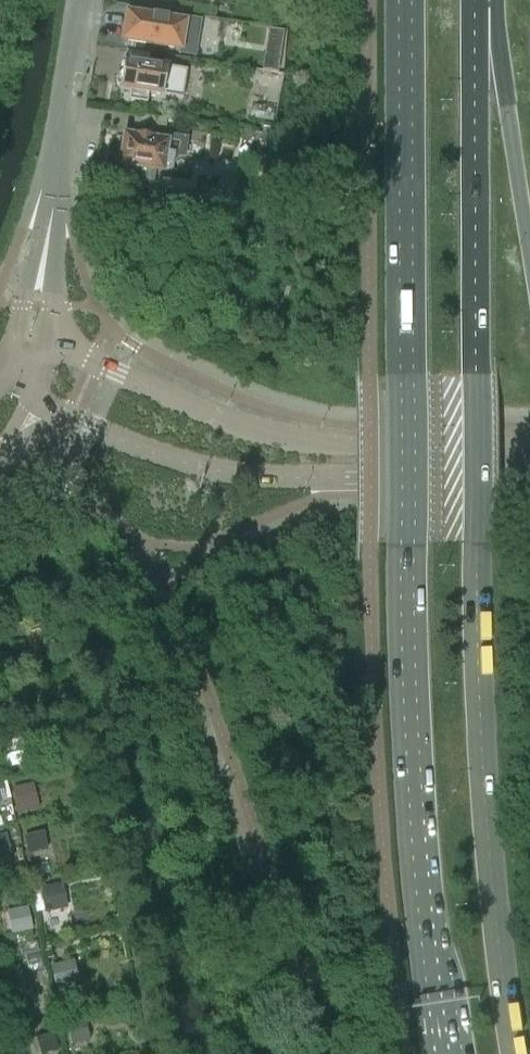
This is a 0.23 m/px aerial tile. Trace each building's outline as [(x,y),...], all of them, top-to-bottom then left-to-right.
[(197,36),(200,21),(183,18),(182,23),(166,20),(166,19),(151,17),(126,13),(122,40),(180,50),(182,34),(197,36)] [(266,45),(263,70),(269,71),(276,72),(280,47),(266,45)] [(116,74),(115,83),(118,87),(118,88),(129,90),(128,100),(146,103),(147,93),(181,99),(186,70),(123,60),(121,71),(116,74)] [(263,70),(256,69),(254,80),(267,83),(269,71),(263,70)] [(166,128),(167,119),(135,114),(132,130),(154,133),(156,126),(166,128)] [(263,122),(261,131),(270,132),(271,123),(263,122)] [(119,151),(118,158),(120,161),(120,163),(128,165),(125,184),(150,188),(153,169),(160,170),(160,169),(170,170),(172,155),(183,156),(185,139),(153,134),(153,138),(131,134),(131,137),(124,136),(122,148),(119,151)] [(232,180),(230,205),(257,208),(260,184),(232,180)] [(28,761),(22,738),(4,742),(9,765),(28,761)] [(40,805),(35,782),(14,788),(19,810),(40,805)] [(48,849),(44,829),(22,834),(26,854),(48,849)] [(7,834),(0,835),(0,859),(12,856),(7,834)] [(68,906),(64,882),(41,887),(46,911),(68,906)] [(33,932),(27,906),(6,911),(12,936),(33,932)] [(35,942),(18,947),(19,955),(37,951),(35,942)] [(57,982),(75,978),(71,961),(53,965),(57,982)] [(47,990),(41,969),(23,973),(28,995),(47,990)] [(90,1040),(86,1017),(66,1021),(71,1043),(90,1040)] [(53,1033),(34,1038),(39,1053),(47,1053),(59,1051),(53,1033)]
